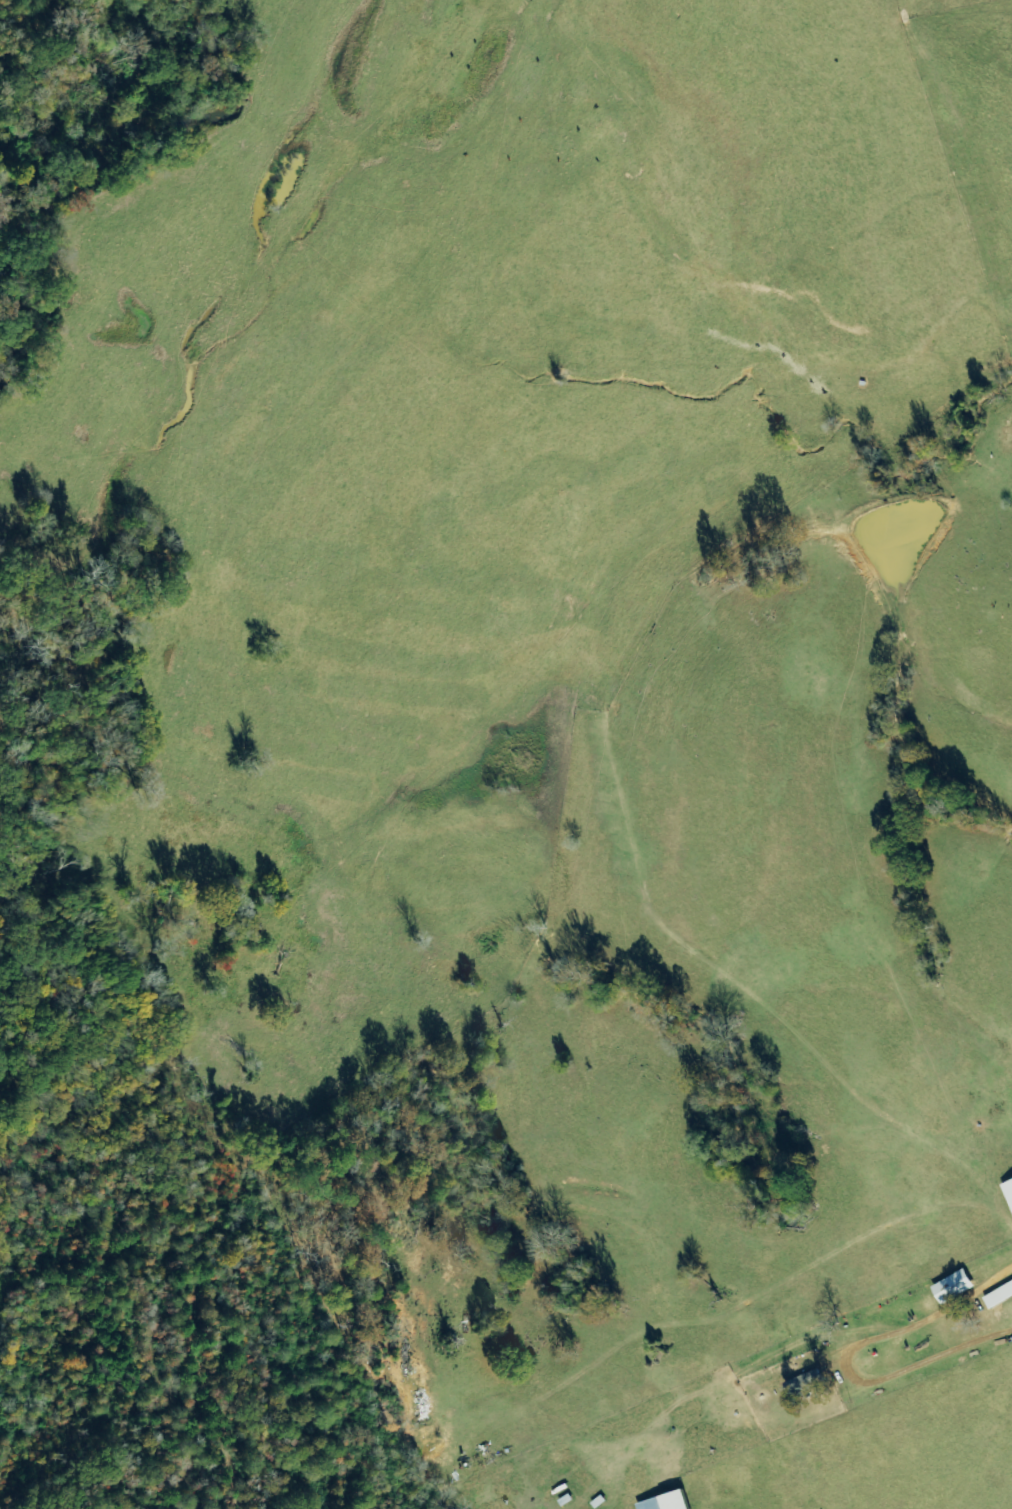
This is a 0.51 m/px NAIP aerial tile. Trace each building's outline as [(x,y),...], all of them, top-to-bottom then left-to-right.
[(1003,1184),(1011,1207),(1011,1181),(1003,1184)] [(942,1304),(975,1289),(967,1269),(933,1284),(942,1304)] [(991,1309),(1011,1297),(1011,1282),(985,1297),(991,1309)] [(825,1380),(819,1368),(786,1384),(794,1402),(817,1392),(814,1385),(825,1380)] [(686,1489),(639,1504),(640,1508),(692,1508),(686,1489)]
